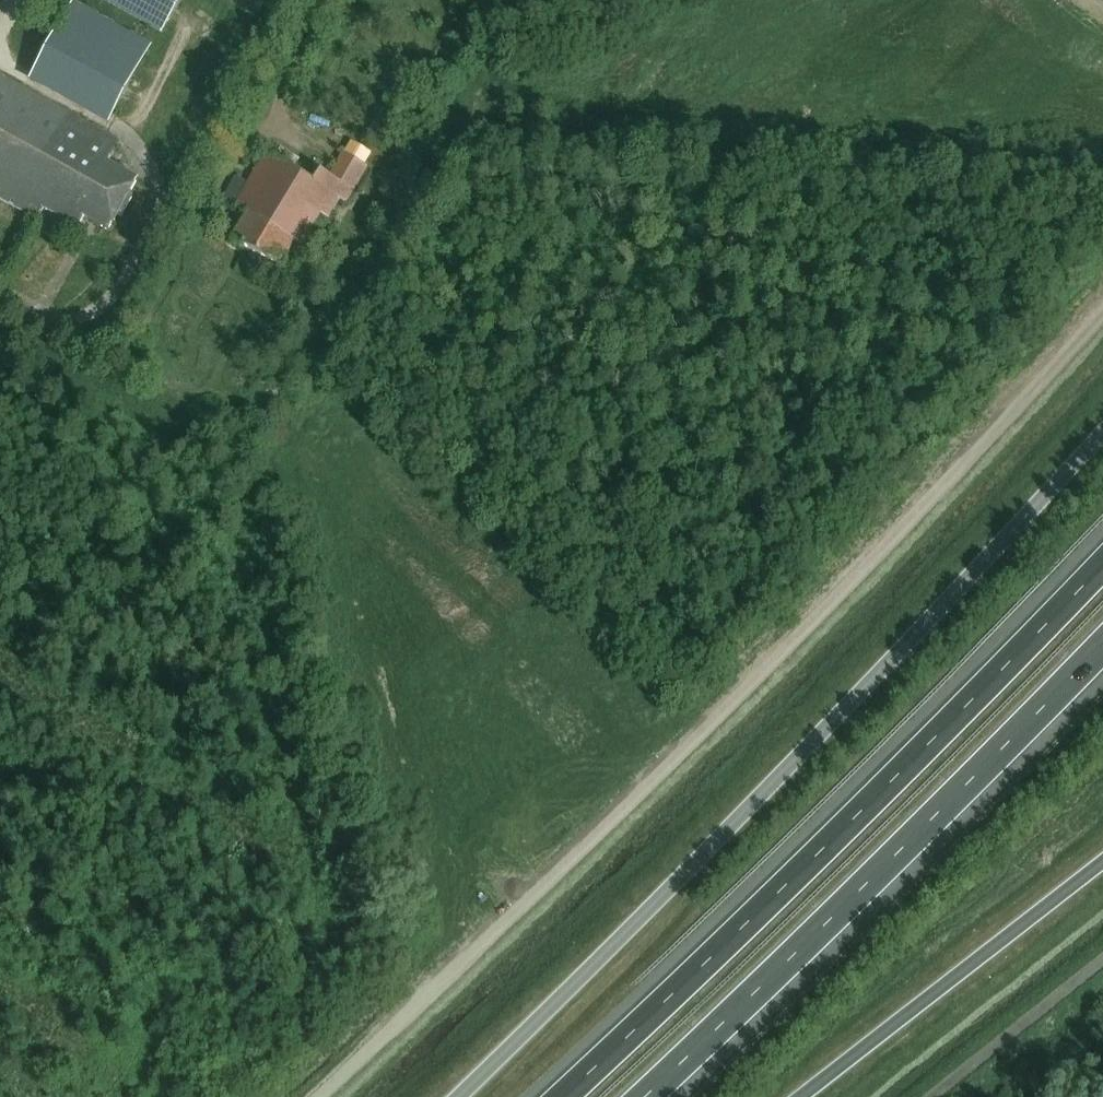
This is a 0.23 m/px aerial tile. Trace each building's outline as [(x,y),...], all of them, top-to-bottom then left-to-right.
[(180,0),(104,0),(162,33),(180,0)] [(151,46),(75,3),(31,81),(108,124),(151,46)] [(136,182),(107,166),(120,143),(0,76),(0,199),(39,220),(44,210),(79,230),(85,219),(110,232),(118,217),(121,219),(132,198),(128,196),(136,182)] [(372,125),(365,138),(379,146),(386,133),(372,125)] [(346,207),(367,171),(344,158),(332,180),(321,174),(317,181),(268,153),(234,211),(248,219),(234,244),(279,270),(293,246),(302,251),(321,217),(329,222),(340,203),(346,207)]
